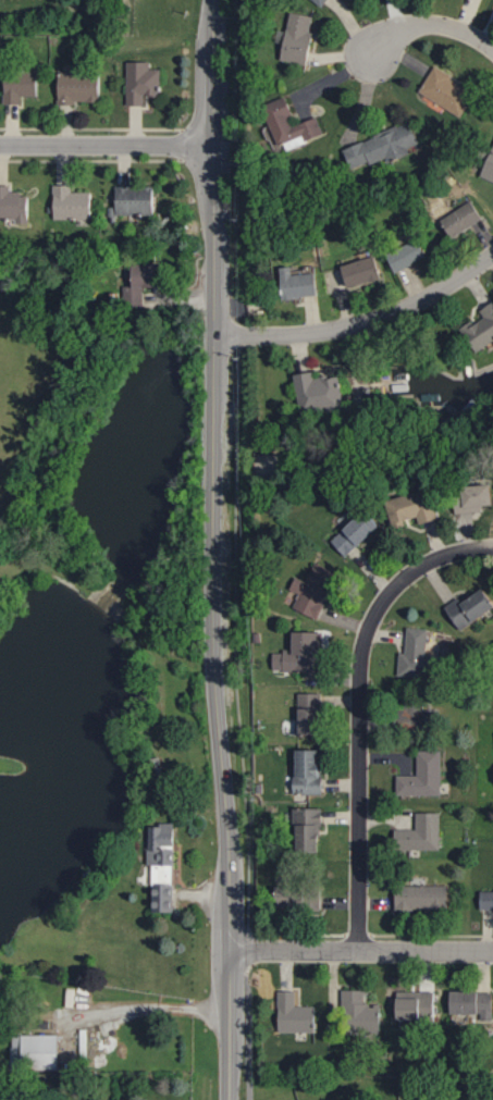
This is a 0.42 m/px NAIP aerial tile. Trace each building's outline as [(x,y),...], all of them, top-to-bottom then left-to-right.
[(315,15),(292,12),(286,61),(311,64),(315,31),(313,31),(315,15)] [(128,105),(146,105),(146,97),(163,96),(162,69),(151,69),(151,62),(128,62),(128,105)] [(463,116),(477,90),(434,67),(420,93),(463,116)] [(102,104),(103,75),(61,73),(60,102),(102,104)] [(22,104),(22,96),(40,96),(40,75),(6,74),(5,104),(22,104)] [(319,118),(294,126),(290,116),(295,114),(289,97),(268,104),(284,150),(326,136),(319,118)] [(346,148),(354,169),(372,162),(373,165),(389,158),(391,163),(412,155),(409,148),(422,143),(414,122),(346,148)] [(492,181),(492,154),(483,177),(492,181)] [(74,192),(74,185),(55,185),(55,220),(94,219),(94,192),(74,192)] [(31,193),(12,193),(12,186),(0,186),(0,219),(16,220),(16,224),(30,225),(31,193)] [(117,215),(157,214),(156,187),(117,188),(117,215)] [(455,237),(486,219),(474,200),(443,218),(455,237)] [(389,252),(396,271),(429,259),(422,240),(389,252)] [(343,266),(350,288),(384,277),(377,255),(343,266)] [(125,286),(125,304),(145,304),(145,287),(166,287),(166,263),(136,263),(136,286),(125,286)] [(319,273),(294,275),(294,267),(283,267),(285,299),(321,297),(319,273)] [(480,352),(492,343),(492,304),(482,311),(487,317),(477,324),(475,321),(464,329),(480,352)] [(297,375),(302,412),(346,405),(342,375),(317,379),(316,372),(297,375)] [(422,524),(442,519),(435,488),(389,499),(395,524),(420,518),(422,524)] [(485,512),(484,506),(492,506),(492,489),(458,490),(459,513),(485,512)] [(347,555),(381,525),(368,510),(334,541),(347,555)] [(319,618),(327,598),(331,599),(339,579),(312,569),(308,582),(297,578),(292,589),(301,593),(295,609),(319,618)] [(462,630),(492,612),(492,599),(487,589),(472,598),(469,593),(448,606),(462,630)] [(401,653),(400,675),(430,676),(431,654),(428,654),(429,629),(409,628),(408,653),(401,653)] [(322,633),(296,632),(296,650),(284,650),(284,653),(275,653),(275,672),(323,673),(323,670),(321,670),(322,633)] [(302,736),(325,735),(324,693),(300,694),(302,736)] [(324,751),(299,751),(300,776),(296,776),(296,794),(325,794),(324,751)] [(442,796),(444,751),(419,751),(418,776),(399,775),(398,795),(442,796)] [(323,809),(297,810),(298,852),(324,852),(323,809)] [(442,813),(418,813),(417,830),(397,830),(397,848),(441,849),(442,813)] [(174,911),(176,825),(151,824),(150,865),(154,865),(153,911),(174,911)] [(451,884),(398,883),(398,908),(450,908),(451,884)] [(482,889),(482,908),(492,909),(492,889),(482,889)] [(344,1033),(362,1034),(362,1019),(375,1020),(376,1006),(369,1006),(369,989),(345,988),(344,1033)] [(315,1006),(295,1005),(296,990),(279,990),(278,1031),(315,1032),(315,1006)] [(450,1013),(480,1014),(480,1019),(492,1019),(492,991),(450,990),(450,1013)] [(435,991),(397,992),(397,1019),(435,1019),(435,991)] [(22,1034),(23,1070),(58,1069),(58,1034),(22,1034)]
